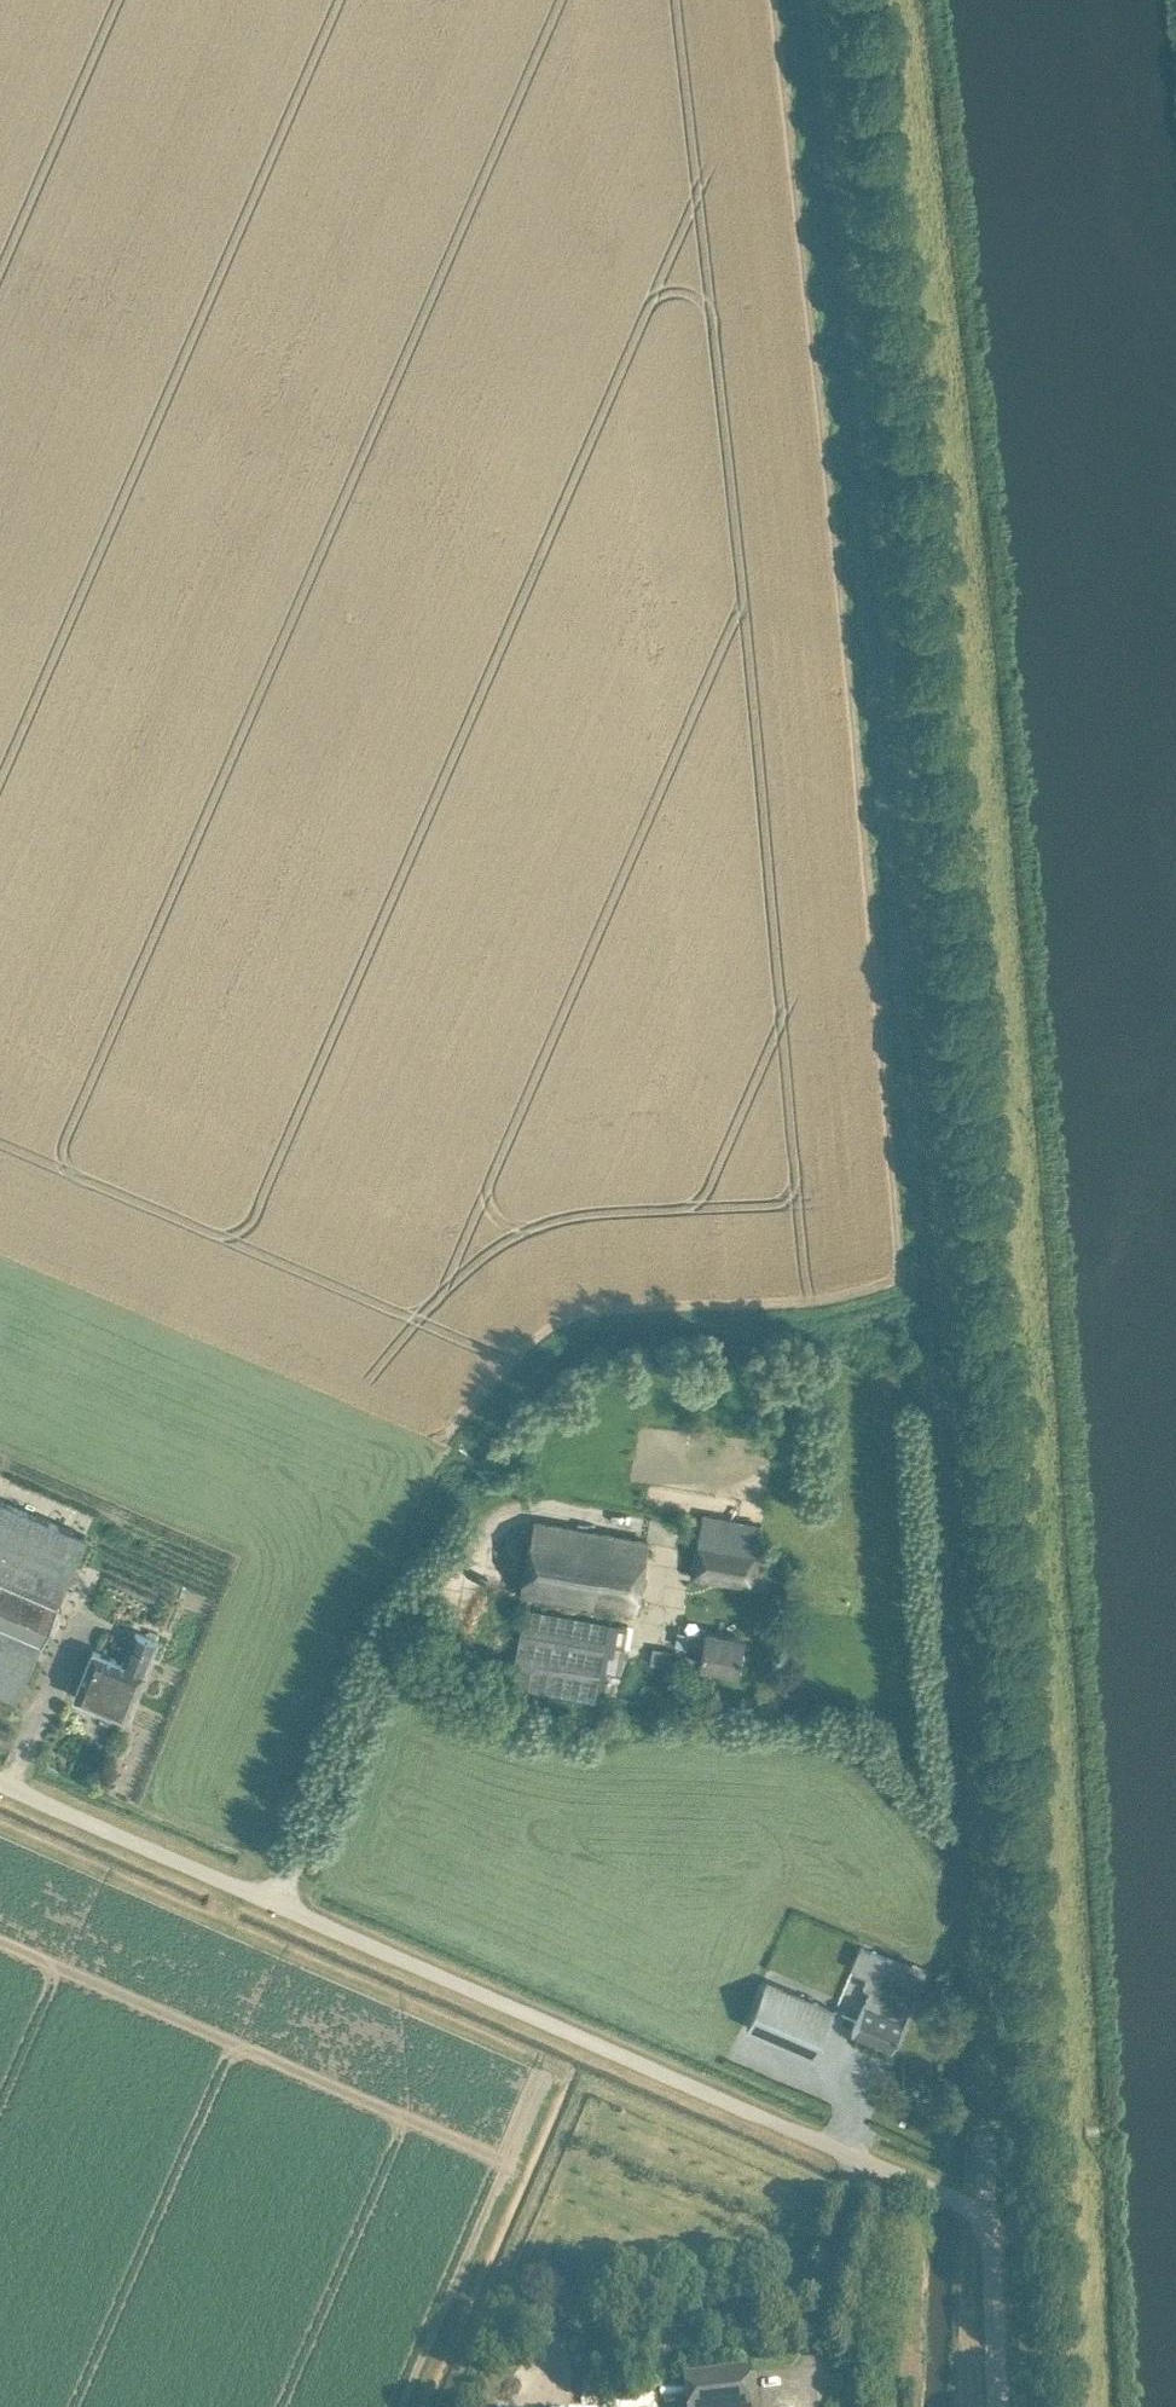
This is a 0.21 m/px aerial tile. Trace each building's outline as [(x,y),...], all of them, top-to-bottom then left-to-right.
[(26,1675),(87,1536),(0,1498),(0,1690),(17,1698),(26,1675)] [(772,1551),(757,1548),(762,1523),(704,1513),(693,1575),(751,1585),(751,1583),(766,1585),(772,1551)] [(636,1610),(647,1540),(534,1522),(522,1592),(636,1610)] [(526,1607),(512,1685),(595,1700),(600,1670),(619,1674),(627,1625),(526,1607)] [(704,1649),(702,1662),(740,1669),(746,1638),(707,1631),(707,1634),(687,1630),(685,1645),(704,1649)] [(127,1717),(136,1695),(158,1640),(136,1631),(124,1661),(94,1649),(75,1697),(127,1717)] [(893,2048),(911,2005),(920,1985),(882,1969),(887,1956),(874,1950),(862,1946),(853,1969),(866,1973),(870,1975),(865,1986),(871,1988),(852,2031),(893,2048)] [(815,2056),(835,2010),(767,1980),(747,2026),(815,2056)] [(888,2070),(896,2057),(858,2034),(850,2047),(888,2070)] [(687,2406),(754,2406),(750,2369),(684,2376),(687,2406)]
